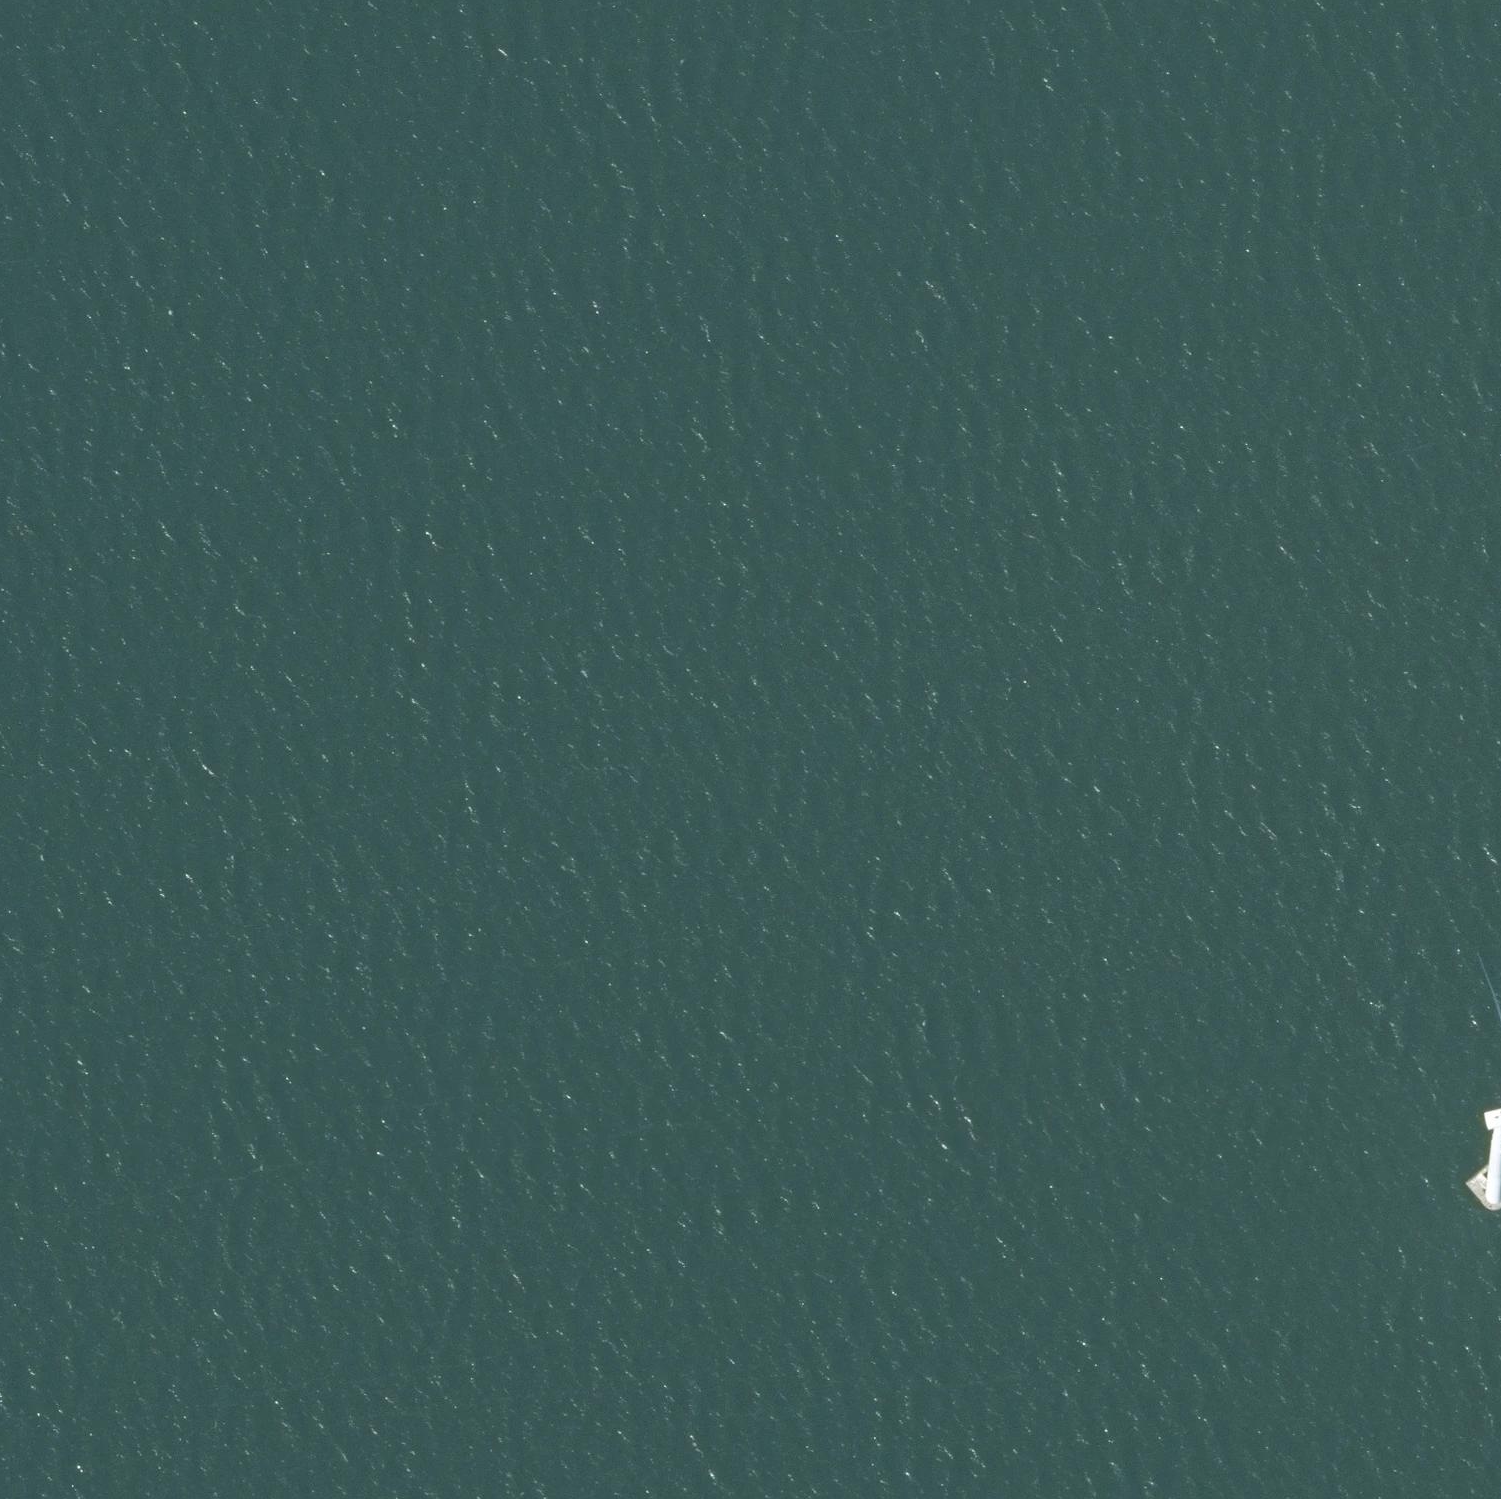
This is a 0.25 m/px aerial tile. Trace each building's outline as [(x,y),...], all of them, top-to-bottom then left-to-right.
[(1483,1200),(1484,1203),(1486,1206),(1489,1208),(1492,1209),(1496,1208),(1498,1206),(1500,1204),(1500,1200),(1500,1197),(1498,1194),(1496,1192),(1492,1191),(1489,1192),(1486,1194),(1484,1197),(1483,1200)]
